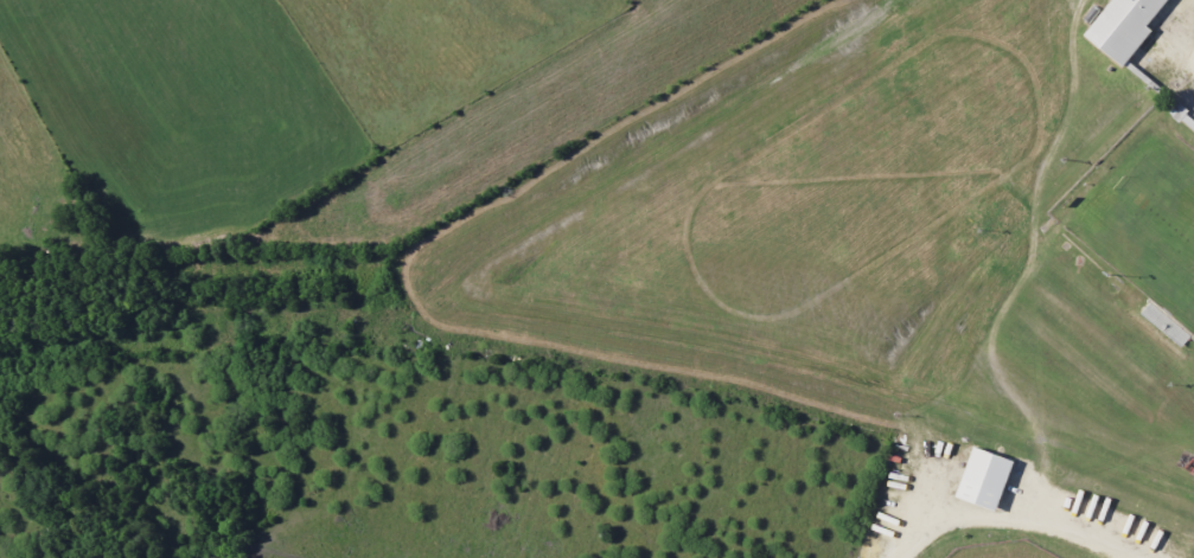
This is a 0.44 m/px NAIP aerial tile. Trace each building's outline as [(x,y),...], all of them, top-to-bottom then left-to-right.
[(1183,115),(1188,111),(1128,60),(1151,31),(1145,25),(1167,0),(1111,0),(1080,37),(1175,110),(1169,117),(1193,136),(1193,124),(1183,115)] [(1021,460),(980,445),(962,497),(1003,511),(1021,460)]
